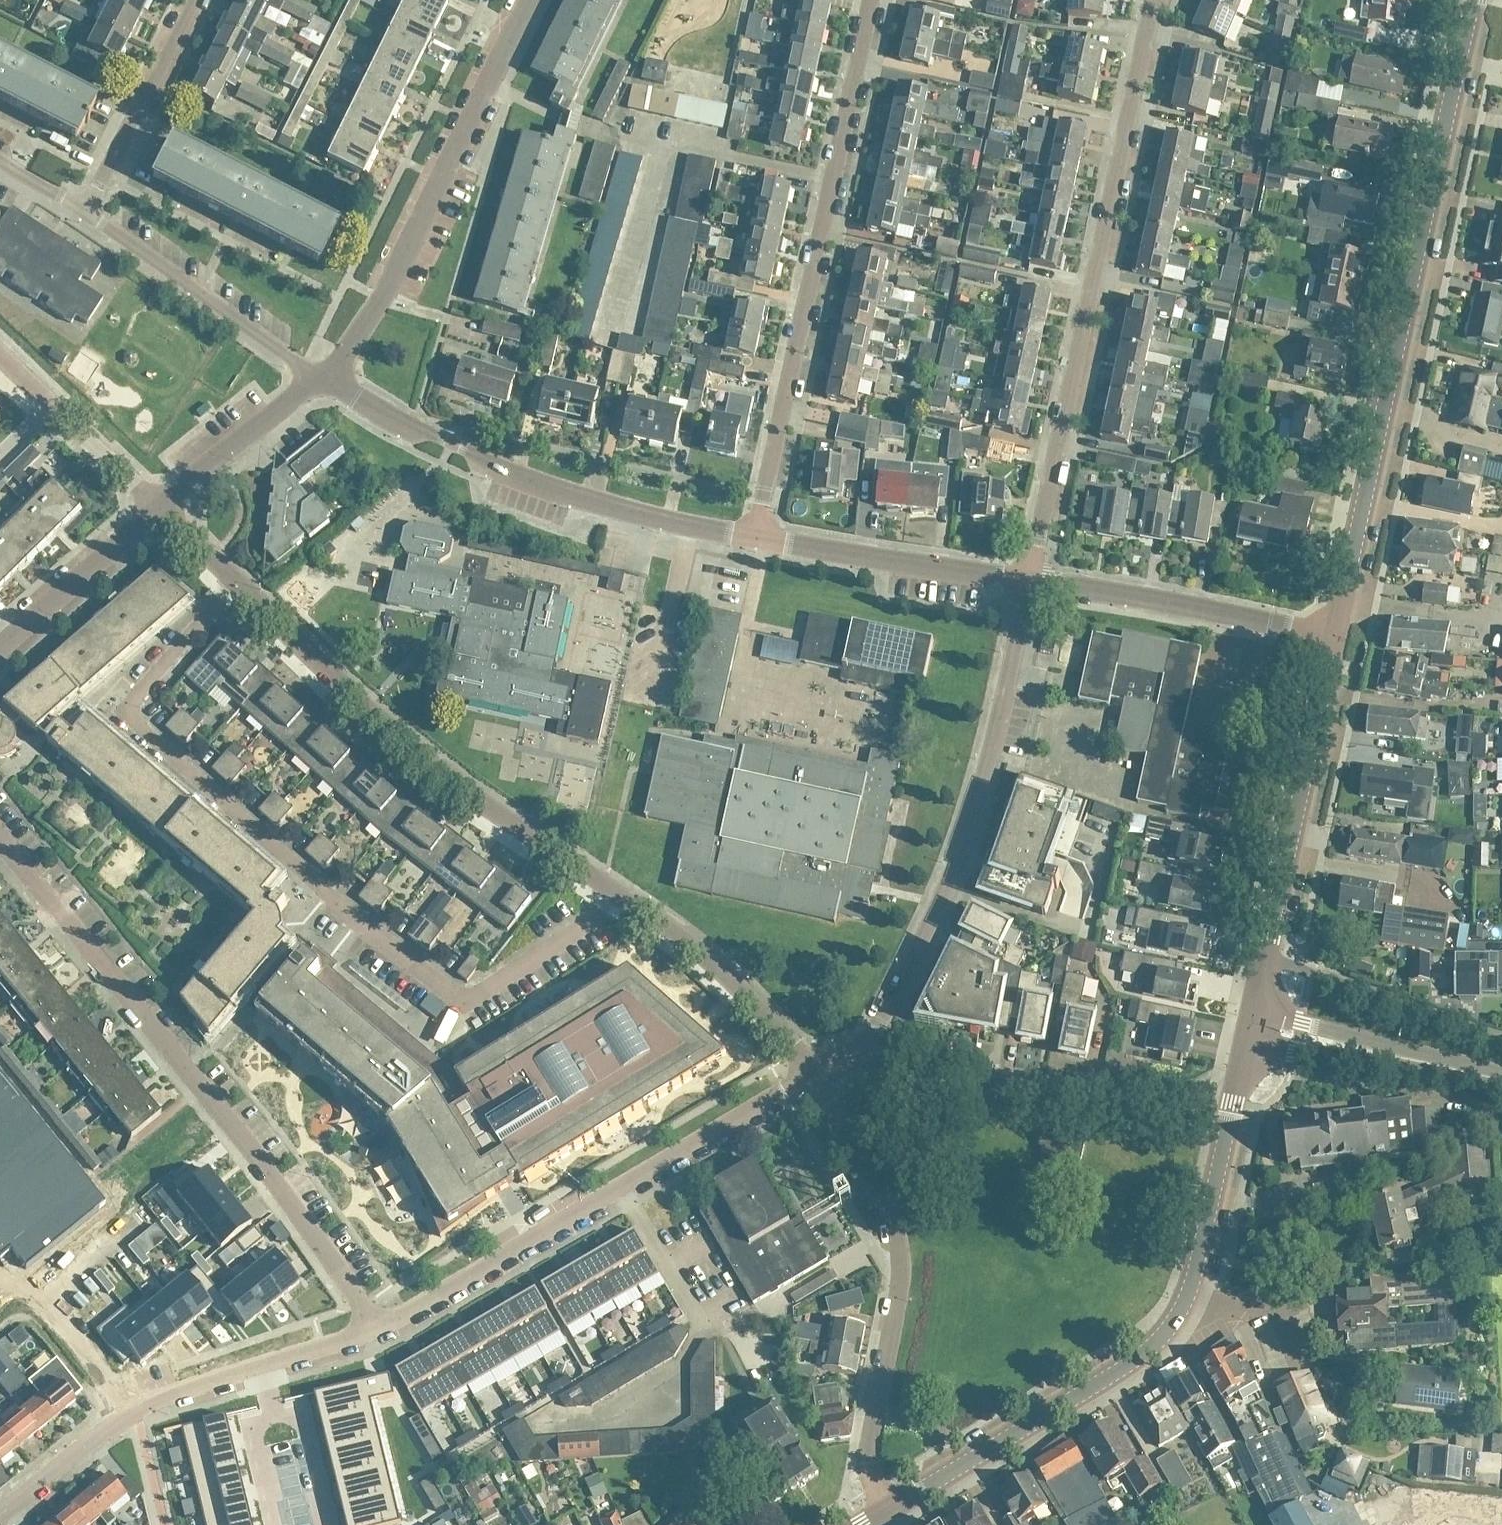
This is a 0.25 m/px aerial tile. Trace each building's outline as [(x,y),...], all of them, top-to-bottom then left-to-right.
[(59,12),(70,17),(76,5),(67,0),(65,0),(59,12)] [(107,2),(136,17),(145,0),(102,0),(107,2)] [(258,16),(264,5),(278,12),(280,8),(283,2),(280,0),(237,0),(234,4),(258,16)] [(300,0),(284,0),(283,2),(280,8),(294,16),(302,1),(300,0)] [(281,134),(289,138),(328,63),(337,67),(343,55),(334,50),(360,0),(349,0),(304,88),(281,134)] [(396,14),(432,32),(446,3),(441,0),(403,0),(396,14)] [(584,0),(568,0),(558,19),(598,39),(611,13),(584,0)] [(611,13),(617,0),(584,0),(611,13)] [(799,10),(783,7),(781,20),(796,23),(825,29),(831,4),(817,1),(817,0),(802,0),(799,10)] [(993,0),(992,0),(988,0),(985,13),(1009,19),(1012,4),(1011,4),(1012,0),(993,0)] [(1068,15),(1101,17),(1102,0),(1069,0),(1068,15)] [(1205,0),(1203,0),(1192,26),(1225,40),(1236,13),(1205,0)] [(1236,13),(1242,0),(1205,0),(1236,13)] [(1360,19),(1404,24),(1406,7),(1411,7),(1412,0),(1362,0),(1360,19)] [(317,8),(302,1),(294,16),(309,23),(312,17),(317,8)] [(1014,1),(1014,14),(1032,15),(1032,1),(1014,1)] [(107,2),(96,23),(125,38),(136,17),(107,2)] [(927,2),(926,3),(924,12),(911,9),(905,35),(963,48),(966,33),(937,27),(939,16),(952,19),(954,8),(927,2)] [(224,16),(220,25),(223,26),(261,46),(265,37),(269,39),(276,26),(258,16),(234,4),(228,18),(224,16)] [(76,5),(70,17),(81,22),(87,10),(76,5)] [(396,14),(382,42),(418,60),(432,32),(396,14)] [(1294,19),(1277,15),(1270,48),(1287,52),(1294,19)] [(598,39),(558,19),(545,45),(585,65),(598,39)] [(1335,22),(1333,35),(1365,43),(1368,30),(1335,22)] [(96,23),(86,42),(79,39),(71,56),(94,68),(102,53),(114,59),(125,38),(96,23)] [(796,23),(794,35),(778,31),(777,33),(764,31),(761,40),(791,47),(820,54),(825,29),(796,23)] [(219,35),(212,49),(245,66),(246,65),(236,60),(242,48),(256,55),(257,52),(261,46),(223,26),(220,25),(215,33),(219,35)] [(1012,25),(1005,56),(1022,59),(1029,28),(1012,25)] [(963,48),(905,35),(900,60),(928,66),(931,54),(960,60),(963,48)] [(0,37),(0,98),(80,134),(103,83),(0,37)] [(269,39),(265,37),(261,46),(257,52),(272,60),(279,45),(269,39)] [(1063,68),(1097,76),(1103,48),(1069,41),(1063,68)] [(382,42),(368,71),(405,88),(418,60),(382,42)] [(294,52),(279,45),(272,60),(286,67),(290,60),(294,52)] [(585,65),(545,45),(532,72),(560,85),(550,106),(567,114),(578,91),(573,89),(585,65)] [(772,58),(740,51),(738,60),(786,71),(815,77),(820,54),(791,47),(788,61),(772,58)] [(245,66),(212,49),(201,70),(224,82),(234,87),(245,66)] [(1228,78),(1215,75),(1218,58),(1184,50),(1177,78),(1226,89),(1228,78)] [(1356,55),(1349,83),(1399,94),(1405,67),(1356,55)] [(1002,73),(997,97),(1021,102),(1030,61),(1022,59),(1005,56),(1001,73),(1002,73)] [(619,60),(605,88),(591,116),(602,121),(630,65),(619,60)] [(667,65),(646,61),(642,79),(663,83),(667,65)] [(1097,76),(1063,68),(1042,64),(1039,77),(1060,82),(1057,96),(1091,104),(1097,76)] [(299,68),(290,86),(297,90),(306,71),(299,68)] [(201,70),(189,93),(213,105),(224,82),(201,70)] [(368,71),(354,99),(391,117),(405,88),(368,71)] [(738,74),(736,85),(737,85),(780,95),(809,102),(815,77),(786,71),(783,83),(767,79),(767,82),(754,79),(754,77),(738,74)] [(972,71),(969,85),(992,90),(995,76),(972,71)] [(1288,72),(1284,88),(1284,91),(1316,98),(1320,79),(1288,72)] [(1223,102),(1226,89),(1177,78),(1171,106),(1206,113),(1209,99),(1223,102)] [(249,103),(256,89),(241,82),(234,95),(249,103)] [(1263,82),(1262,88),(1256,115),(1273,118),(1280,86),(1263,82)] [(899,84),(894,109),(922,115),(956,122),(959,109),(925,101),(928,90),(899,84)] [(674,118),(679,95),(631,85),(626,107),(674,118)] [(270,96),(256,89),(249,103),(263,110),(270,96)] [(1284,91),(1280,107),(1296,110),(1296,108),(1337,116),(1340,103),(1316,98),(1284,91)] [(987,115),(991,98),(969,93),(966,111),(987,115)] [(679,95),(674,118),(685,120),(690,97),(679,95)] [(747,106),(734,103),(732,110),(760,116),(775,119),(804,126),(809,102),(780,95),(778,107),(762,104),(761,106),(748,104),(747,106)] [(702,100),(690,97),(685,120),(697,122),(702,100)] [(102,120),(109,103),(99,98),(91,116),(102,120)] [(391,117),(354,99),(341,127),(377,145),(391,117)] [(997,99),(994,111),(1017,116),(1020,104),(997,99)] [(709,125),(714,102),(702,100),(697,122),(709,125)] [(192,101),(172,139),(341,226),(361,188),(192,101)] [(726,105),(714,102),(709,125),(721,127),(726,105)] [(894,109),(889,132),(917,139),(953,146),(955,137),(935,133),(936,129),(920,125),(922,115),(894,109)] [(732,110),(732,111),(726,138),(740,141),(744,123),(758,126),(760,116),(732,110)] [(1339,116),(1338,118),(1328,116),(1322,144),(1385,158),(1392,127),(1339,116)] [(1030,128),(1028,139),(1055,145),(1081,151),(1086,127),(1060,121),(1045,118),(1042,130),(1030,128)] [(775,119),(770,144),(799,150),(801,140),(806,141),(809,127),(804,126),(775,119)] [(377,145),(341,127),(326,156),(363,174),(377,145)] [(1166,130),(1161,154),(1187,160),(1202,163),(1204,153),(1189,150),(1192,136),(1166,130)] [(524,135),(515,163),(557,176),(565,148),(571,150),(575,136),(557,131),(554,143),(524,135)] [(889,132),(883,157),(928,167),(941,169),(943,160),(930,157),(931,155),(915,152),(917,139),(889,132)] [(987,139),(984,155),(997,158),(1000,143),(1003,144),(1004,135),(989,132),(988,139),(987,139)] [(1055,145),(1028,139),(1025,151),(1037,153),(1034,166),(1050,169),(1076,175),(1081,151),(1055,145)] [(1266,144),(1243,139),(1240,151),(1264,156),(1266,144)] [(615,147),(595,141),(579,197),(599,203),(615,147)] [(620,151),(617,162),(638,169),(642,157),(620,151)] [(980,153),(979,153),(969,151),(966,167),(976,169),(980,153)] [(686,163),(713,169),(715,159),(688,154),(686,163)] [(1161,154),(1156,178),(1182,183),(1185,172),(1208,177),(1211,165),(1202,163),(1187,160),(1161,154)] [(1270,154),(1266,174),(1294,180),(1294,177),(1319,182),(1323,166),(1297,161),(1297,159),(1270,154)] [(928,167),(883,157),(878,181),(907,187),(936,193),(935,194),(944,195),(946,185),(926,181),(927,179),(926,179),(928,167)] [(617,162),(614,174),(635,180),(638,169),(617,162)] [(1010,162),(1007,175),(1021,178),(1023,165),(1010,162)] [(557,176),(515,163),(507,191),(549,203),(557,176)] [(713,169),(686,163),(684,174),(710,180),(713,169)] [(982,167),(979,178),(992,181),(994,170),(982,167)] [(733,172),(732,172),(720,169),(714,196),(756,205),(785,211),(790,186),(762,180),(759,192),(730,186),(733,172)] [(1076,175),(1050,169),(1048,179),(1022,174),(1019,186),(1045,192),(1071,198),(1076,175)] [(635,180),(614,174),(610,185),(632,191),(635,180)] [(710,180),(684,174),(681,185),(708,190),(710,180)] [(1257,186),(1259,177),(1245,174),(1243,183),(1257,186)] [(979,178),(977,187),(992,190),(995,181),(992,181),(979,178)] [(1182,183),(1156,178),(1151,201),(1177,207),(1188,209),(1194,186),(1182,183)] [(878,181),(873,205),(931,218),(937,219),(942,220),(943,215),(940,210),(933,208),(919,205),(920,201),(904,198),(907,187),(878,181)] [(1343,227),(1344,219),(1372,225),(1377,226),(1380,209),(1376,208),(1379,193),(1325,181),(1322,195),(1312,193),(1306,218),(1343,227)] [(610,185),(607,197),(628,203),(632,191),(610,185)] [(681,185),(679,196),(706,201),(708,190),(681,185)] [(507,191),(499,218),(541,231),(549,203),(507,191)] [(1045,192),(1040,216),(1066,221),(1071,198),(1045,192)] [(679,196),(676,206),(703,212),(706,201),(679,196)] [(607,197),(604,208),(625,214),(628,203),(607,197)] [(1151,201),(1146,225),(1172,231),(1177,207),(1151,201)] [(992,206),(974,202),(969,225),(987,229),(992,206)] [(756,205),(751,229),(779,235),(785,211),(756,205)] [(931,218),(873,205),(867,230),(896,236),(898,226),(914,229),(915,225),(928,228),(931,218)] [(676,206),(674,218),(698,223),(701,224),(703,212),(676,206)] [(70,321),(74,315),(86,322),(102,297),(77,281),(82,273),(90,279),(100,264),(10,207),(1,220),(0,220),(0,276),(70,321)] [(604,208),(600,220),(622,226),(625,214),(604,208)] [(1252,215),(1236,212),(1235,217),(1224,214),(1223,217),(1250,223),(1252,215)] [(739,216),(724,213),(722,224),(736,227),(739,216)] [(1501,243),(1501,216),(1493,214),(1488,239),(1501,243)] [(1040,216),(1037,228),(1013,222),(1010,234),(1018,235),(1035,239),(1061,245),(1066,221),(1040,216)] [(1280,231),(1282,224),(1263,220),(1260,220),(1260,217),(1257,216),(1256,220),(1258,221),(1257,227),(1280,231)] [(666,229),(695,235),(698,223),(674,218),(669,217),(666,229)] [(1250,223),(1223,217),(1223,218),(1217,217),(1216,223),(1232,226),(1232,229),(1248,233),(1250,223)] [(541,231),(499,218),(491,246),(533,258),(541,231)] [(622,226),(600,220),(597,231),(618,237),(622,226)] [(1172,231),(1146,225),(1141,249),(1167,254),(1172,231)] [(1310,226),(1307,244),(1322,247),(1321,252),(1331,254),(1326,277),(1360,285),(1363,269),(1367,270),(1370,258),(1366,257),(1354,254),(1358,237),(1326,230),(1310,226)] [(663,241),(692,248),(695,235),(666,229),(663,241)] [(751,229),(746,253),(774,259),(776,250),(781,251),(784,236),(779,235),(751,229)] [(597,231),(594,243),(615,249),(618,237),(597,231)] [(1242,247),(1245,236),(1221,231),(1219,241),(1242,247)] [(1035,239),(1018,235),(1016,246),(1033,250),(1030,262),(1056,268),(1061,245),(1035,239)] [(938,237),(935,254),(956,258),(960,241),(938,237)] [(719,238),(717,247),(731,250),(733,241),(719,238)] [(1479,255),(1483,260),(1482,265),(1498,268),(1495,282),(1501,284),(1501,243),(1488,239),(1487,243),(1481,245),(1479,255)] [(661,253),(690,260),(692,248),(663,241),(661,253)] [(594,243),(590,254),(612,260),(615,249),(594,243)] [(1000,253),(965,245),(962,259),(997,266),(1000,253)] [(491,246),(483,274),(525,286),(533,258),(491,246)] [(859,252),(853,278),(881,284),(887,259),(894,261),(896,251),(875,246),(873,255),(859,252)] [(731,250),(717,247),(714,258),(729,261),(731,250)] [(1167,254),(1141,249),(1136,271),(1162,277),(1164,265),(1188,271),(1191,260),(1167,254)] [(658,265),(687,272),(690,260),(661,253),(658,265)] [(746,253),(740,278),(755,281),(769,284),(771,275),(776,276),(779,263),(774,262),(774,259),(746,253)] [(590,254),(587,265),(608,272),(612,260),(590,254)] [(1239,271),(1241,261),(1227,258),(1225,267),(1239,271)] [(955,264),(947,262),(940,293),(948,295),(955,264)] [(994,284),(996,271),(961,263),(958,276),(994,284)] [(587,265),(583,277),(605,283),(608,272),(587,265)] [(684,284),(687,272),(658,265),(655,278),(684,284)] [(709,272),(707,283),(735,289),(738,289),(740,278),(709,272)] [(525,286),(483,274),(475,302),(517,315),(525,286)] [(1311,297),(1306,319),(1338,326),(1342,309),(1354,312),(1360,285),(1326,277),(1315,275),(1311,297)] [(918,280),(899,276),(896,287),(916,291),(918,280)] [(583,277),(580,288),(602,295),(605,283),(583,277)] [(682,296),(684,286),(684,284),(655,278),(655,279),(653,290),(682,296)] [(881,284),(853,278),(848,302),(876,308),(891,311),(922,318),(924,307),(908,304),(890,300),(893,287),(881,284)] [(690,279),(688,292),(732,301),(735,289),(707,283),(690,279)] [(1210,286),(1208,298),(1208,299),(1232,304),(1235,291),(1228,290),(1228,285),(1215,282),(1214,287),(1210,286)] [(1487,298),(1476,295),(1466,338),(1498,345),(1501,326),(1501,288),(1490,285),(1487,298)] [(1012,310),(1045,317),(1051,293),(1024,287),(1022,299),(1006,296),(1003,308),(1012,310)] [(580,288),(577,300),(598,306),(602,295),(580,288)] [(650,302),(679,308),(682,296),(653,290),(650,302)] [(1130,296),(1125,321),(1168,330),(1171,318),(1175,297),(1159,293),(1157,302),(1130,296)] [(969,299),(954,297),(952,306),(967,309),(969,299)] [(577,300),(573,311),(595,318),(598,306),(577,300)] [(764,307),(736,300),(730,325),(759,332),(761,320),(766,321),(769,308),(764,307)] [(647,314),(676,321),(679,308),(650,302),(647,314)] [(848,302),(842,326),(871,332),(871,331),(901,337),(903,327),(889,324),(889,323),(873,319),(876,308),(848,302)] [(1231,309),(1207,304),(1204,316),(1228,321),(1231,309)] [(1012,310),(1007,332),(1004,332),(1004,333),(1041,340),(1045,317),(1012,310)] [(573,311),(570,323),(592,329),(595,318),(573,311)] [(1264,311),(1261,324),(1287,330),(1290,316),(1264,311)] [(674,333),(676,321),(647,314),(645,326),(674,333)] [(485,319),(482,333),(519,342),(523,327),(485,319)] [(1168,330),(1125,321),(1120,344),(1146,349),(1149,337),(1166,341),(1168,330)] [(592,329),(570,323),(567,334),(588,341),(592,329)] [(723,324),(720,337),(728,339),(726,350),(753,356),(759,332),(730,325),(723,324)] [(642,338),(646,340),(671,346),(674,333),(645,326),(642,338)] [(871,332),(842,326),(837,350),(865,356),(866,355),(895,361),(897,351),(884,349),(885,345),(869,341),(871,332)] [(947,327),(943,344),(958,347),(960,338),(960,337),(954,336),(956,329),(947,327)] [(1302,330),(1299,346),(1293,376),(1305,378),(1308,369),(1340,376),(1345,349),(1321,344),(1323,335),(1302,330)] [(547,333),(538,364),(551,368),(558,336),(547,333)] [(642,354),(646,340),(642,338),(620,333),(616,348),(625,350),(636,353),(642,354)] [(1041,340),(1004,333),(1001,344),(996,343),(993,355),(999,356),(1036,364),(1041,340)] [(1224,342),(1223,342),(1209,339),(1207,348),(1205,359),(1218,362),(1221,351),(1224,342)] [(694,344),(692,355),(698,357),(710,360),(719,362),(722,350),(694,344)] [(939,366),(954,369),(958,347),(943,344),(939,366)] [(1120,344),(1115,367),(1141,372),(1167,378),(1169,366),(1144,361),(1146,349),(1120,344)] [(47,355),(60,365),(67,355),(53,346),(47,355)] [(616,350),(613,349),(605,381),(617,384),(625,350),(616,348),(616,350)] [(625,350),(617,384),(629,387),(636,353),(625,350)] [(879,373),(879,371),(863,368),(865,356),(837,350),(832,374),(860,380),(875,383),(889,386),(890,386),(892,376),(879,373)] [(517,365),(495,359),(495,360),(482,356),(480,365),(464,360),(455,389),(506,405),(515,376),(514,376),(517,365)] [(999,356),(994,379),(1031,387),(1036,364),(999,356)] [(659,394),(657,405),(649,440),(674,446),(682,410),(686,411),(685,413),(698,415),(707,372),(708,372),(710,360),(698,357),(688,400),(659,394)] [(710,360),(708,372),(742,379),(745,367),(719,362),(710,360)] [(1203,362),(1199,385),(1214,389),(1215,381),(1219,366),(1203,362)] [(1493,363),(1490,375),(1462,369),(1457,391),(1491,399),(1491,398),(1494,387),(1501,389),(1501,365),(1493,363)] [(1115,367),(1110,391),(1136,396),(1152,400),(1155,401),(1158,389),(1164,390),(1167,378),(1141,372),(1115,367)] [(827,378),(826,386),(829,387),(827,398),(855,405),(860,380),(832,374),(831,379),(827,378)] [(1237,374),(1236,378),(1235,386),(1266,393),(1269,381),(1237,374)] [(1031,387),(994,379),(993,379),(991,390),(986,389),(985,393),(976,391),(974,399),(975,399),(1026,411),(1031,387)] [(565,422),(573,386),(547,380),(539,415),(565,422)] [(950,384),(935,381),(933,390),(948,394),(950,384)] [(875,383),(873,392),(887,395),(889,386),(875,383)] [(1214,389),(1199,385),(1197,395),(1212,398),(1214,389)] [(599,391),(573,386),(565,422),(590,427),(599,391)] [(1110,391),(1105,414),(1131,419),(1141,421),(1147,422),(1152,400),(1136,396),(1110,391)] [(1501,430),(1501,400),(1491,398),(1491,399),(1457,391),(1450,422),(1485,430),(1485,426),(1501,430)] [(729,393),(724,416),(714,414),(706,451),(732,457),(737,437),(744,438),(752,398),(729,393)] [(1278,393),(1275,407),(1284,409),(1282,419),(1281,420),(1277,438),(1290,441),(1289,442),(1300,444),(1299,448),(1313,451),(1314,447),(1319,448),(1325,418),(1302,413),(1305,399),(1278,393)] [(649,440),(657,405),(630,399),(622,434),(649,440)] [(1026,411),(975,399),(972,410),(988,414),(985,426),(1027,435),(1030,421),(1024,419),(1026,411)] [(949,431),(959,433),(962,419),(928,411),(925,425),(949,430),(949,431)] [(841,414),(838,427),(867,434),(868,421),(841,414)] [(1131,419),(1105,414),(1100,437),(1126,443),(1129,430),(1155,435),(1157,425),(1141,421),(1131,419)] [(868,421),(867,434),(866,446),(865,450),(878,452),(881,424),(868,421)] [(881,424),(880,436),(903,439),(904,429),(881,424)] [(1203,436),(1205,427),(1191,424),(1189,433),(1203,436)] [(867,434),(838,427),(835,439),(866,446),(867,434)] [(962,434),(959,433),(949,431),(947,459),(960,461),(961,447),(962,434)] [(323,432),(287,461),(303,480),(342,448),(332,435),(328,438),(323,432)] [(962,434),(961,447),(988,453),(991,440),(962,434)] [(1146,444),(1143,457),(1143,458),(1168,463),(1170,450),(1146,444)] [(29,445),(22,452),(1,473),(8,480),(11,477),(18,484),(26,476),(22,472),(39,455),(29,445)] [(1465,445),(1458,471),(1480,478),(1487,452),(1465,445)] [(932,466),(941,467),(943,448),(935,447),(932,466)] [(818,457),(814,493),(822,494),(822,497),(837,496),(837,495),(842,496),(844,480),(856,482),(860,451),(842,449),(841,460),(818,457)] [(1097,451),(1097,453),(1095,464),(1119,469),(1118,471),(1133,474),(1136,461),(1122,458),(1122,456),(1097,451)] [(876,460),(874,478),(880,479),(879,490),(877,505),(908,508),(911,479),(912,464),(876,460)] [(303,480),(287,461),(286,461),(291,467),(281,475),(277,470),(273,469),(265,550),(268,551),(277,562),(296,547),(292,542),(306,531),(310,535),(329,520),(326,517),(330,514),(314,493),(310,497),(299,483),(303,480)] [(78,508),(51,481),(40,469),(25,484),(36,495),(29,502),(56,529),(78,508)] [(959,514),(974,515),(974,518),(1004,520),(1007,485),(982,484),(982,475),(962,473),(959,514)] [(1480,478),(1459,473),(1456,484),(1428,478),(1426,483),(1421,484),(1419,497),(1423,499),(1422,504),(1469,514),(1473,494),(1478,495),(1482,478),(1480,478)] [(1314,499),(1303,497),(1305,484),(1280,478),(1277,492),(1284,494),(1280,514),(1245,506),(1238,539),(1286,550),(1288,540),(1303,544),(1314,499)] [(940,482),(911,479),(908,508),(911,509),(912,514),(926,512),(926,510),(936,512),(940,482)] [(1123,533),(1129,500),(1130,494),(1104,490),(1103,500),(1087,497),(1088,493),(1087,493),(1081,531),(1111,536),(1112,531),(1123,533)] [(1145,503),(1129,500),(1123,533),(1151,538),(1152,532),(1165,534),(1171,502),(1172,497),(1147,493),(1145,503)] [(1171,502),(1165,534),(1193,539),(1195,527),(1208,530),(1209,524),(1220,526),(1224,503),(1212,501),(1213,498),(1188,494),(1187,504),(1171,502)] [(56,529),(29,502),(8,523),(35,550),(56,529)] [(14,571),(35,550),(8,523),(5,519),(0,523),(0,557),(14,571)] [(1406,520),(1403,544),(1455,550),(1458,526),(1406,520)] [(394,572),(393,572),(387,604),(453,618),(447,643),(438,641),(436,650),(446,652),(436,694),(559,721),(556,735),(566,737),(566,738),(598,745),(611,685),(579,678),(578,681),(549,675),(552,661),(555,662),(569,600),(537,593),(536,595),(528,594),(529,591),(460,576),(461,570),(438,566),(439,562),(449,556),(453,540),(447,530),(413,523),(403,529),(400,545),(406,555),(408,555),(404,574),(394,572)] [(1501,557),(1501,537),(1493,535),(1490,554),(1501,557)] [(469,537),(467,547),(480,550),(482,540),(469,537)] [(336,551),(329,542),(319,550),(326,559),(336,551)] [(1455,550),(1403,544),(1400,568),(1452,574),(1455,550)] [(0,557),(0,585),(14,571),(0,557)] [(7,729),(20,717),(37,732),(189,598),(190,597),(156,568),(0,704),(0,756),(1,756),(9,755),(15,750),(10,744),(11,733),(7,729)] [(608,578),(606,589),(620,592),(625,571),(611,568),(608,578)] [(1424,584),(1421,603),(1445,605),(1448,586),(1424,584)] [(703,606),(679,717),(717,726),(742,614),(703,606)] [(810,613),(806,631),(800,660),(842,670),(840,679),(916,696),(919,681),(923,681),(933,640),(810,613)] [(1396,617),(1393,620),(1390,620),(1385,648),(1431,653),(1445,654),(1446,649),(1450,625),(1405,621),(1404,617),(1396,617)] [(224,631),(222,633),(184,675),(208,697),(218,686),(244,657),(235,649),(239,645),(224,631)] [(1088,634),(1076,700),(1108,706),(1110,695),(1121,697),(1112,748),(1145,754),(1155,699),(1158,700),(1162,678),(1177,680),(1179,669),(1167,667),(1172,640),(1120,631),(1119,639),(1088,634)] [(763,635),(758,656),(795,663),(800,643),(763,635)] [(1385,652),(1381,671),(1407,676),(1407,679),(1431,684),(1439,684),(1440,673),(1425,671),(1427,661),(1385,652)] [(1431,653),(1430,664),(1452,666),(1454,655),(1445,654),(1431,653)] [(253,665),(244,657),(218,686),(241,707),(271,673),(257,661),(253,665)] [(1407,676),(1381,671),(1377,690),(1429,701),(1430,696),(1445,699),(1448,684),(1431,684),(1407,679),(1407,676)] [(285,686),(271,673),(241,707),(264,728),(291,698),(282,690),(285,686)] [(300,706),(291,698),(264,728),(287,749),(318,715),(303,702),(300,706)] [(1369,707),(1366,732),(1424,739),(1426,720),(1426,714),(1421,714),(1420,718),(1418,718),(1419,713),(1369,707)] [(174,735),(190,717),(181,708),(165,727),(174,735)] [(231,719),(243,731),(253,720),(241,708),(231,719)] [(281,916),(279,912),(287,903),(279,897),(273,904),(264,896),(279,878),(82,711),(77,712),(73,714),(70,715),(66,717),(63,719),(59,722),(56,725),(53,728),(45,738),(253,916),(181,1000),(210,1035),(211,1035),(252,986),(288,944),(283,939),(283,935),(284,931),(284,927),(283,923),(282,920),(281,916)] [(318,715),(287,749),(311,770),(337,740),(328,732),(332,728),(318,715)] [(1474,718),(1458,716),(1455,739),(1471,740),(1474,718)] [(190,717),(174,735),(183,743),(200,725),(190,717)] [(706,735),(705,737),(704,745),(664,736),(646,815),(687,824),(673,886),(834,922),(836,913),(864,920),(875,871),(881,873),(892,825),(885,823),(900,756),(871,750),(868,765),(737,736),(736,742),(706,735)] [(337,740),(311,770),(334,790),(364,757),(350,744),(346,748),(337,740)] [(1195,766),(1193,775),(1213,779),(1220,746),(1185,740),(1180,763),(1195,766)] [(221,776),(237,758),(228,750),(211,768),(221,776)] [(1143,753),(1134,800),(1206,814),(1211,787),(1167,778),(1171,758),(1143,753)] [(364,757),(334,790),(357,811),(384,782),(375,774),(378,769),(364,757)] [(246,766),(237,758),(221,776),(230,785),(246,766)] [(1413,772),(1399,770),(1364,765),(1359,795),(1408,803),(1406,818),(1426,821),(1433,771),(1413,769),(1413,772)] [(989,868),(984,883),(981,892),(1045,914),(1054,888),(1057,889),(1060,880),(1048,875),(1076,794),(1027,778),(1023,789),(1018,787),(1011,805),(1017,807),(1013,816),(1008,814),(1002,832),(1007,834),(1004,843),(999,841),(992,859),(997,861),(994,870),(989,868)] [(384,782),(357,811),(382,833),(411,798),(396,785),(393,790),(384,782)] [(267,818),(283,800),(274,792),(258,810),(267,818)] [(411,798),(382,833),(408,853),(432,822),(422,814),(426,810),(411,798)] [(283,800),(267,818),(276,826),(293,808),(283,800)] [(1096,801),(1091,814),(1121,824),(1126,812),(1096,801)] [(1215,845),(1199,841),(1202,828),(1149,817),(1145,837),(1170,842),(1167,859),(1219,870),(1223,850),(1214,849),(1215,845)] [(441,829),(432,822),(408,853),(432,872),(460,836),(445,825),(441,829)] [(1409,838),(1352,830),(1348,855),(1441,870),(1446,840),(1409,834),(1409,838)] [(314,860),(330,841),(321,833),(305,852),(314,860)] [(475,848),(460,836),(432,872),(457,891),(481,860),(472,852),(475,848)] [(330,841),(314,860),(323,868),(339,850),(330,841)] [(491,867),(481,860),(457,891),(482,910),(509,874),(494,863),(491,867)] [(1190,886),(1192,873),(1140,862),(1135,882),(1161,887),(1157,904),(1209,915),(1213,895),(1205,893),(1205,889),(1190,886)] [(368,905),(383,885),(388,879),(378,871),(358,897),(368,905)] [(525,886),(509,874),(482,910),(507,930),(531,899),(521,891),(525,886)] [(1338,893),(1336,899),(1339,902),(1338,906),(1371,912),(1388,915),(1389,906),(1390,903),(1391,903),(1393,887),(1343,878),(1341,891),(1338,893)] [(383,885),(368,905),(378,912),(393,893),(383,885)] [(1388,915),(1383,942),(1397,944),(1397,940),(1402,911),(1403,908),(1389,906),(1388,915)] [(1137,908),(1133,929),(1149,932),(1145,948),(1155,950),(1207,961),(1212,941),(1203,939),(1204,935),(1188,932),(1190,919),(1137,908)] [(1397,940),(1397,944),(1443,951),(1444,947),(1449,915),(1403,908),(1402,911),(1397,940)] [(994,957),(1017,968),(1025,952),(1014,947),(1021,932),(973,909),(957,941),(982,954),(979,962),(989,967),(994,957)] [(8,926),(0,916),(0,933),(8,926)] [(417,943),(432,923),(423,916),(408,935),(417,943)] [(442,931),(432,923),(417,943),(427,950),(442,931)] [(27,949),(8,926),(0,933),(0,971),(27,949)] [(441,1236),(494,1198),(513,1186),(510,1181),(518,1177),(455,1074),(333,970),(336,966),(314,947),(311,951),(297,943),(284,931),(283,935),(283,939),(288,944),(252,986),(268,999),(256,1013),(389,1126),(441,1236)] [(1070,961),(1088,967),(1095,947),(1076,941),(1070,961)] [(0,971),(0,977),(16,997),(46,973),(27,949),(0,971)] [(954,949),(932,993),(930,990),(914,1022),(949,1028),(947,1025),(996,1033),(1001,1006),(1007,1007),(1010,989),(1017,991),(1021,972),(1021,970),(1017,968),(994,957),(989,967),(979,962),(954,949)] [(1177,963),(1124,951),(1120,971),(1145,977),(1142,993),(1194,1005),(1198,985),(1189,983),(1190,979),(1174,976),(1177,963)] [(1053,968),(1066,971),(1069,955),(1056,953),(1053,968)] [(1410,981),(1428,981),(1429,953),(1411,953),(1410,981)] [(1475,999),(1475,995),(1481,995),(1481,993),(1497,993),(1497,965),(1489,965),(1489,953),(1454,953),(1454,972),(1450,972),(1450,988),(1454,988),(1454,995),(1460,995),(1460,999),(1475,999)] [(467,981),(479,966),(482,962),(472,954),(457,973),(467,981)] [(1344,968),(1354,972),(1358,961),(1348,957),(1344,968)] [(455,1074),(518,1177),(521,1181),(726,1055),(628,968),(455,1074)] [(1007,1007),(1012,1008),(1007,1035),(1042,1042),(1052,990),(1036,987),(1038,975),(1021,972),(1017,991),(1010,989),(1007,1007)] [(1086,976),(1066,972),(1055,1025),(1068,1028),(1063,1052),(1085,1057),(1096,1005),(1081,1001),(1086,976)] [(46,973),(16,997),(8,1003),(27,1026),(35,1020),(65,996),(46,973)] [(420,1006),(436,1018),(446,1005),(430,993),(420,1006)] [(65,996),(35,1020),(54,1043),(84,1019),(65,996)] [(1140,1001),(1135,1021),(1149,1024),(1144,1048),(1152,1050),(1163,1052),(1161,1060),(1181,1065),(1182,1056),(1186,1057),(1193,1026),(1189,1025),(1192,1012),(1140,1001)] [(84,1019),(54,1043),(73,1067),(103,1042),(84,1019)] [(0,1026),(0,1041),(4,1045),(11,1038),(0,1026)] [(103,1042),(73,1067),(91,1090),(122,1065),(103,1042)] [(4,1045),(0,1048),(0,1057),(15,1075),(23,1069),(4,1045)] [(122,1065),(91,1090),(84,1096),(103,1119),(110,1113),(140,1089),(122,1065)] [(23,1069),(15,1075),(34,1098),(41,1092),(43,1091),(40,1087),(43,1084),(31,1068),(25,1072),(23,1069)] [(53,1140),(0,1074),(0,1183),(53,1140)] [(160,1113),(140,1089),(110,1113),(130,1137),(160,1113)] [(41,1092),(34,1098),(52,1122),(60,1115),(41,1092)] [(1411,1118),(1410,1111),(1408,1098),(1383,1101),(1382,1097),(1361,1100),(1362,1108),(1294,1117),(1295,1125),(1283,1126),(1287,1164),(1299,1163),(1300,1169),(1312,1168),(1312,1172),(1316,1172),(1315,1168),(1350,1164),(1350,1167),(1354,1166),(1353,1162),(1367,1161),(1367,1165),(1387,1162),(1390,1160),(1390,1156),(1414,1153),(1413,1146),(1410,1118),(1411,1118)] [(326,1114),(358,1138),(369,1123),(338,1099),(326,1114)] [(1437,1109),(1410,1111),(1411,1118),(1410,1118),(1413,1146),(1428,1144),(1427,1136),(1439,1135),(1437,1109)] [(60,1115),(52,1122),(71,1145),(79,1139),(60,1115)] [(79,1139),(71,1145),(92,1170),(99,1164),(100,1164),(102,1166),(119,1153),(111,1143),(94,1157),(79,1139)] [(0,1183),(0,1256),(8,1249),(25,1268),(57,1242),(105,1203),(53,1140),(0,1183)] [(1453,1172),(1422,1186),(1428,1200),(1454,1188),(1455,1200),(1486,1198),(1484,1182),(1488,1182),(1486,1163),(1482,1164),(1481,1148),(1451,1150),(1453,1172)] [(377,1163),(390,1182),(408,1169),(395,1151),(377,1163)] [(721,1199),(699,1212),(752,1303),(793,1279),(826,1259),(806,1223),(794,1230),(754,1160),(713,1185),(721,1199)] [(187,1215),(221,1187),(206,1168),(198,1175),(191,1165),(168,1183),(175,1193),(172,1196),(187,1215)] [(168,1183),(155,1193),(178,1222),(187,1215),(172,1196),(175,1193),(168,1183)] [(1402,1213),(1428,1200),(1422,1186),(1400,1197),(1399,1194),(1369,1201),(1379,1248),(1393,1245),(1394,1250),(1410,1247),(1409,1241),(1402,1213)] [(221,1187),(187,1215),(201,1232),(235,1204),(221,1187)] [(250,1223),(235,1204),(201,1232),(202,1233),(205,1230),(220,1248),(250,1223)] [(167,1231),(173,1226),(165,1217),(159,1222),(167,1231)] [(181,1235),(173,1226),(167,1231),(174,1241),(181,1235)] [(253,1227),(235,1242),(244,1253),(263,1238),(253,1227)] [(620,1239),(611,1244),(612,1246),(636,1287),(659,1273),(634,1230),(620,1239)] [(141,1235),(133,1241),(141,1251),(145,1255),(152,1249),(141,1235)] [(135,1256),(141,1251),(133,1241),(127,1246),(135,1256)] [(611,1244),(602,1250),(588,1258),(613,1300),(636,1287),(612,1246),(611,1244)] [(255,1266),(280,1297),(298,1282),(286,1267),(292,1263),(281,1249),(276,1254),(273,1251),(255,1266)] [(233,1260),(225,1250),(217,1256),(225,1266),(233,1260)] [(145,1255),(141,1251),(135,1256),(142,1265),(149,1260),(145,1255)] [(196,1252),(189,1257),(197,1266),(203,1261),(196,1252)] [(574,1266),(565,1271),(566,1273),(590,1314),(613,1300),(588,1258),(574,1266)] [(203,1261),(197,1266),(205,1276),(211,1270),(203,1261)] [(197,1266),(167,1289),(192,1320),(210,1306),(203,1297),(215,1288),(197,1266)] [(255,1266),(237,1281),(262,1311),(280,1297),(255,1266)] [(100,1284),(106,1279),(99,1270),(92,1275),(100,1284)] [(566,1328),(590,1314),(566,1273),(565,1271),(556,1276),(541,1285),(566,1328)] [(1346,1297),(1336,1298),(1338,1331),(1346,1331),(1347,1350),(1346,1350),(1347,1352),(1396,1348),(1458,1344),(1455,1304),(1453,1273),(1439,1273),(1440,1281),(1399,1284),(1399,1280),(1370,1275),(1369,1275),(1370,1290),(1346,1292),(1346,1297)] [(114,1288),(106,1279),(100,1284),(108,1293),(114,1288)] [(220,1295),(215,1288),(203,1297),(210,1306),(222,1320),(232,1312),(244,1326),(262,1311),(237,1281),(220,1295)] [(145,1295),(144,1296),(175,1334),(192,1320),(167,1289),(151,1303),(145,1295)] [(512,1304),(536,1345),(560,1331),(535,1289),(520,1297),(511,1303),(512,1304)] [(124,1306),(158,1348),(175,1334),(144,1296),(128,1309),(124,1306)] [(503,1308),(488,1316),(513,1358),(536,1345),(512,1304),(511,1303),(503,1308)] [(664,1309),(672,1324),(682,1319),(674,1304),(664,1309)] [(139,1363),(158,1348),(124,1306),(95,1330),(123,1364),(133,1356),(139,1363)] [(474,1324),(466,1329),(467,1331),(490,1372),(513,1358),(488,1316),(474,1324)] [(656,1322),(660,1329),(671,1323),(667,1316),(656,1322)] [(796,1321),(793,1338),(858,1350),(863,1327),(829,1320),(827,1330),(825,1330),(823,1326),(796,1321)] [(660,1329),(656,1322),(646,1328),(650,1335),(660,1329)] [(672,1357),(685,1334),(679,1324),(659,1336),(671,1357),(672,1357)] [(457,1334),(443,1343),(467,1385),(490,1372),(467,1331),(466,1329),(457,1334)] [(659,1336),(641,1347),(653,1368),(671,1357),(659,1336)] [(7,1357),(15,1351),(3,1337),(0,1339),(0,1348),(7,1357)] [(858,1350),(793,1338),(792,1338),(793,1350),(823,1355),(820,1368),(854,1375),(858,1350)] [(712,1365),(712,1342),(712,1341),(702,1341),(688,1364),(688,1365),(712,1365)] [(443,1343),(428,1351),(420,1356),(421,1358),(444,1399),(467,1385),(443,1343)] [(611,1349),(615,1356),(625,1350),(621,1343),(611,1349)] [(641,1347),(632,1352),(644,1373),(653,1368),(641,1347)] [(1294,1500),(1300,1498),(1270,1434),(1273,1432),(1254,1380),(1244,1364),(1247,1363),(1238,1347),(1217,1359),(1216,1359),(1203,1366),(1233,1419),(1245,1445),(1260,1477),(1250,1481),(1272,1524),(1307,1524),(1294,1500)] [(9,1371),(15,1366),(7,1357),(0,1348),(0,1378),(9,1371)] [(604,1362),(615,1356),(611,1349),(600,1355),(604,1362)] [(632,1352),(605,1368),(617,1389),(644,1373),(632,1352)] [(421,1358),(420,1356),(411,1361),(396,1370),(421,1412),(444,1399),(421,1358)] [(38,1395),(55,1416),(75,1400),(72,1397),(82,1390),(56,1357),(26,1381),(38,1395)] [(712,1375),(712,1365),(688,1365),(689,1375),(712,1375)] [(816,1366),(795,1365),(795,1378),(813,1378),(816,1366)] [(617,1389),(605,1368),(596,1374),(608,1394),(617,1389)] [(1401,1368),(1397,1404),(1455,1411),(1460,1375),(1401,1368)] [(1307,1373),(1295,1377),(1304,1399),(1300,1401),(1309,1422),(1310,1421),(1312,1427),(1315,1436),(1317,1440),(1323,1438),(1326,1432),(1324,1427),(1337,1422),(1330,1403),(1321,1406),(1307,1373)] [(596,1374),(587,1379),(599,1400),(608,1394),(596,1374)] [(1190,1374),(1166,1388),(1190,1428),(1189,1428),(1195,1439),(1206,1459),(1208,1458),(1215,1470),(1232,1460),(1225,1448),(1235,1443),(1210,1401),(1202,1406),(1198,1399),(1202,1396),(1190,1374)] [(557,1381),(561,1388),(572,1382),(567,1375),(557,1381)] [(712,1375),(689,1375),(689,1386),(713,1386),(712,1375)] [(369,1381),(367,1381),(372,1402),(378,1401),(395,1397),(390,1376),(369,1381)] [(1284,1406),(1273,1411),(1279,1427),(1290,1422),(1293,1428),(1298,1442),(1315,1436),(1312,1427),(1310,1421),(1309,1422),(1300,1401),(1304,1399),(1295,1377),(1274,1383),(1284,1406)] [(587,1379),(577,1385),(590,1406),(599,1400),(587,1379)] [(372,1402),(367,1381),(325,1391),(315,1394),(315,1395),(315,1396),(322,1395),(328,1420),(322,1422),(322,1423),(374,1411),(372,1402)] [(551,1394),(561,1388),(557,1381),(547,1387),(551,1394)] [(842,1413),(841,1404),(834,1405),(833,1396),(839,1395),(837,1382),(812,1386),(821,1440),(849,1436),(853,1412),(842,1413)] [(590,1406),(577,1385),(557,1397),(563,1406),(590,1406)] [(713,1396),(713,1386),(689,1386),(689,1396),(713,1396)] [(1135,1406),(1159,1446),(1189,1429),(1189,1428),(1190,1428),(1166,1388),(1135,1406)] [(38,1395),(20,1410),(37,1431),(55,1416),(38,1395)] [(713,1417),(713,1396),(689,1396),(689,1417),(713,1417)] [(511,1408),(515,1414),(526,1408),(522,1401),(511,1408)] [(753,1479),(760,1490),(769,1504),(783,1495),(784,1496),(818,1475),(772,1402),(734,1425),(760,1466),(759,1467),(763,1474),(753,1479)] [(505,1421),(515,1414),(511,1408),(501,1414),(505,1421)] [(20,1410),(1,1425),(18,1446),(37,1431),(20,1410)] [(381,1438),(374,1411),(322,1423),(322,1424),(329,1423),(335,1448),(328,1450),(329,1451),(381,1438)] [(416,1433),(427,1427),(418,1413),(408,1420),(416,1433)] [(181,1426),(188,1452),(233,1441),(226,1415),(181,1426)] [(713,1417),(689,1417),(681,1423),(697,1447),(713,1437),(713,1417)] [(521,1418),(500,1430),(506,1440),(527,1427),(521,1418)] [(1091,1428),(1089,1428),(1087,1428),(1085,1431),(1084,1434),(1084,1435),(1084,1438),(1081,1439),(1106,1480),(1122,1470),(1138,1497),(1162,1483),(1145,1456),(1134,1463),(1110,1422),(1097,1430),(1091,1428)] [(681,1423),(671,1429),(673,1453),(697,1448),(697,1447),(681,1423)] [(18,1446),(1,1425),(0,1424),(0,1461),(18,1446)] [(435,1441),(427,1427),(416,1433),(424,1447),(435,1441)] [(533,1438),(527,1427),(506,1440),(520,1463),(533,1438)] [(465,1434),(469,1441),(480,1435),(476,1428),(465,1434)] [(662,1454),(660,1429),(650,1430),(652,1454),(662,1454)] [(671,1429),(660,1429),(662,1454),(673,1453),(671,1429)] [(650,1430),(629,1431),(631,1456),(652,1454),(650,1430)] [(629,1431),(618,1432),(620,1456),(631,1456),(629,1431)] [(620,1456),(618,1432),(608,1433),(609,1457),(620,1456)] [(609,1457),(608,1433),(597,1434),(599,1458),(609,1457)] [(459,1447),(469,1441),(465,1434),(455,1440),(459,1447)] [(597,1434),(556,1436),(557,1461),(599,1458),(597,1434)] [(557,1461),(556,1436),(545,1437),(547,1461),(557,1461)] [(533,1438),(520,1463),(547,1461),(545,1437),(533,1438)] [(335,1479),(387,1467),(381,1438),(329,1451),(329,1452),(336,1451),(342,1476),(335,1478),(335,1479)] [(1034,1463),(1068,1520),(1064,1522),(1066,1524),(1120,1524),(1105,1500),(1091,1475),(1071,1442),(1070,1442),(1069,1439),(1060,1445),(1061,1447),(1034,1463)] [(716,1451),(713,1452),(703,1456),(710,1474),(720,1471),(722,1471),(727,1468),(736,1484),(753,1474),(733,1440),(716,1450),(716,1451)] [(233,1441),(188,1452),(194,1478),(239,1467),(233,1441)] [(443,1455),(435,1441),(424,1447),(432,1461),(443,1455)] [(1473,1482),(1476,1450),(1432,1446),(1429,1479),(1473,1482)] [(168,1450),(170,1457),(182,1454),(180,1447),(168,1450)] [(1156,1461),(1174,1491),(1191,1481),(1173,1451),(1156,1461)] [(1359,1486),(1367,1463),(1359,1458),(1341,1451),(1332,1477),(1359,1486)] [(182,1454),(170,1457),(172,1465),(184,1462),(182,1454)] [(194,1478),(200,1504),(245,1493),(239,1467),(194,1478)] [(394,1494),(387,1467),(335,1479),(336,1480),(342,1479),(349,1504),(342,1506),(342,1507),(394,1494)] [(1482,1471),(1482,1482),(1501,1482),(1501,1471),(1482,1471)] [(599,1473),(591,1476),(600,1496),(608,1493),(599,1473)] [(1004,1502),(1011,1515),(1002,1520),(1005,1524),(1027,1524),(1025,1522),(1035,1517),(1032,1512),(1045,1504),(1027,1473),(1000,1489),(1006,1501),(1004,1502)] [(127,1476),(117,1484),(110,1475),(91,1491),(115,1519),(108,1510),(126,1496),(131,1501),(141,1493),(127,1476)] [(427,1497),(438,1491),(429,1477),(419,1483),(427,1497)] [(475,1481),(464,1487),(470,1497),(480,1515),(503,1502),(493,1485),(481,1491),(475,1481)] [(1247,1482),(1226,1494),(1239,1518),(1260,1507),(1247,1482)] [(91,1491),(72,1506),(88,1524),(90,1524),(100,1517),(107,1524),(108,1524),(115,1519),(91,1491)] [(446,1504),(438,1491),(427,1497),(436,1511),(446,1504)] [(1351,1503),(1368,1507),(1370,1497),(1354,1492),(1351,1503)] [(205,1524),(229,1524),(252,1520),(245,1493),(200,1504),(205,1524)] [(394,1494),(342,1507),(342,1508),(349,1507),(354,1524),(396,1524),(401,1524),(401,1523),(394,1494)] [(180,1501),(182,1509),(194,1506),(192,1498),(180,1501)] [(1309,1524),(1353,1524),(1338,1498),(1305,1517),(1309,1524)] [(976,1503),(945,1522),(947,1524),(989,1524),(976,1503)] [(512,1512),(520,1524),(523,1524),(534,1518),(525,1504),(512,1512)] [(54,1520),(58,1524),(88,1524),(72,1506),(54,1520)] [(194,1506),(182,1509),(184,1517),(196,1514),(194,1506)] [(145,1509),(126,1524),(150,1524),(146,1508),(145,1509)] [(684,1508),(667,1519),(670,1524),(694,1524),(684,1508)] [(621,1521),(616,1510),(598,1518),(601,1524),(623,1524),(621,1521)] [(621,1521),(623,1524),(648,1524),(641,1511),(621,1521)] [(1156,1524),(1188,1524),(1183,1513),(1156,1524)] [(429,1523),(430,1524),(446,1524),(440,1516),(429,1523)]
